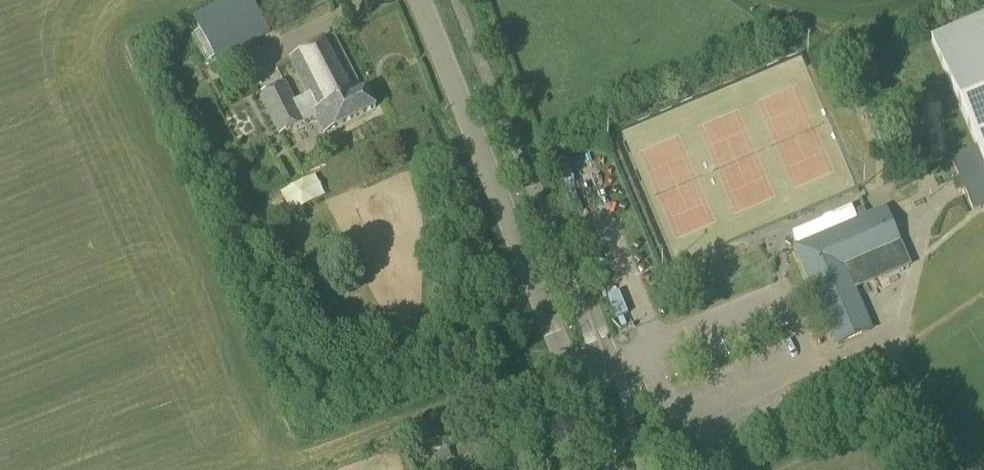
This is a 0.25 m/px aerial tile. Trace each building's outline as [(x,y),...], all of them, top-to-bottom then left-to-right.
[(271,33),(252,0),(224,0),(193,17),(218,62),(271,33)] [(347,16),(336,23),(344,37),(356,30),(347,16)] [(983,208),(983,19),(932,42),(977,149),(951,160),(959,179),(955,181),(960,193),(964,191),(973,213),(983,208)] [(361,92),(334,38),(290,60),(308,96),(295,103),(285,84),(259,97),(279,136),(315,117),(324,135),(376,108),(367,90),(361,92)] [(215,201),(209,186),(199,190),(205,206),(215,201)] [(867,218),(863,209),(854,213),(857,222),(824,236),(819,225),(792,237),(797,247),(796,248),(837,345),(871,331),(844,268),(900,244),(885,210),(867,218)] [(900,245),(900,244),(874,255),(884,278),(890,276),(910,267),(900,245)] [(852,359),(844,362),(847,371),(855,367),(852,359)] [(429,449),(445,443),(441,430),(424,436),(429,449)]
